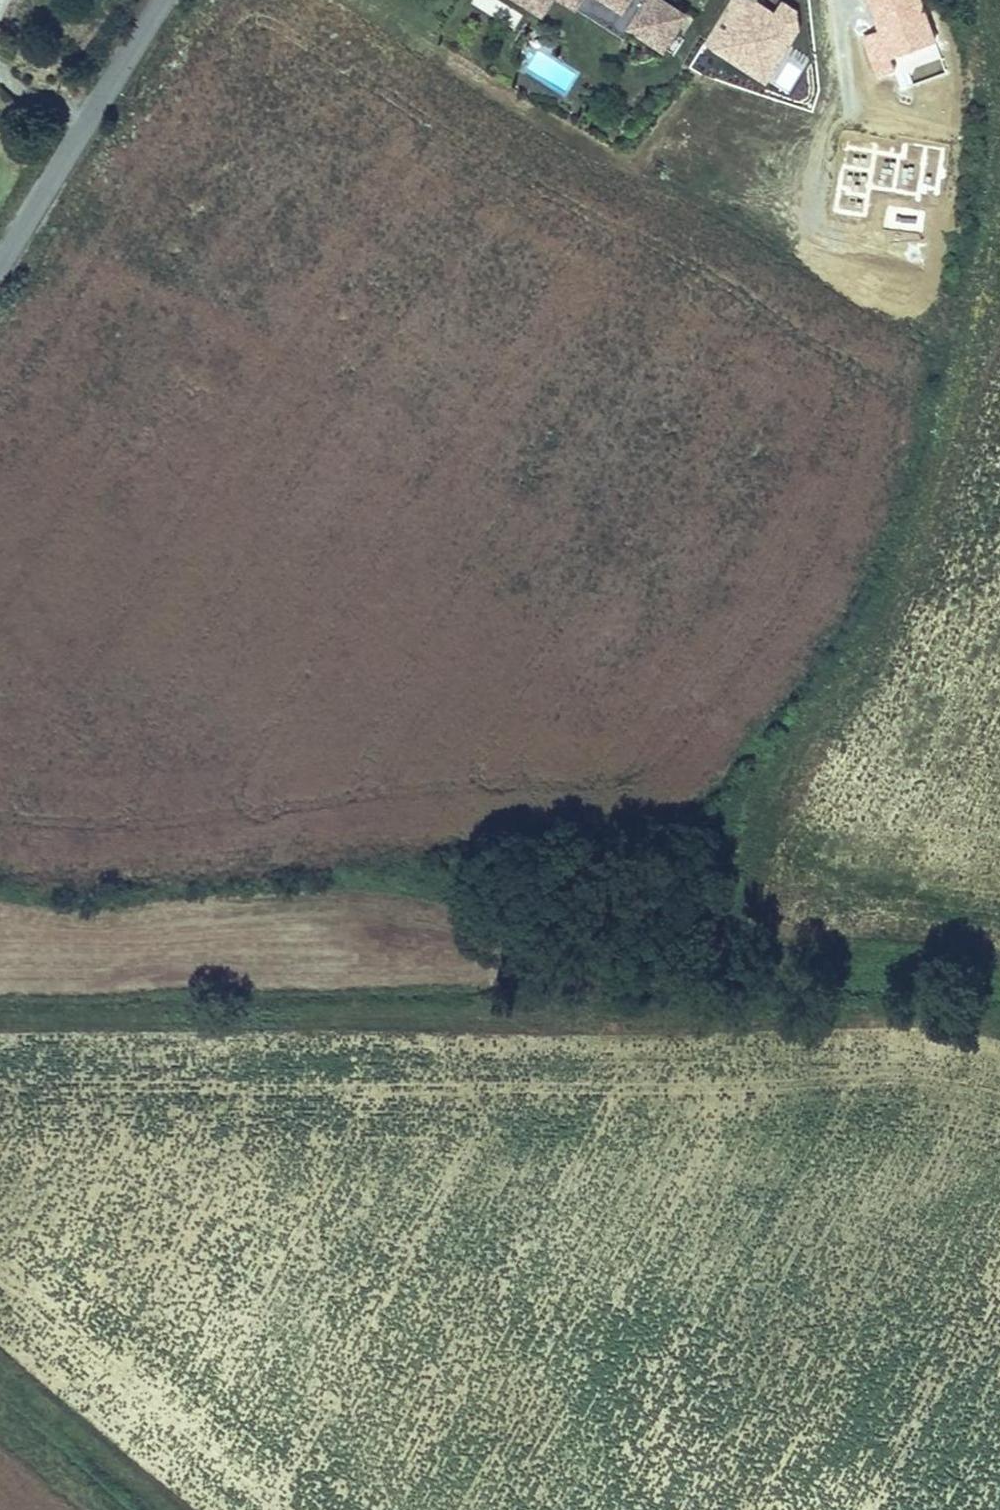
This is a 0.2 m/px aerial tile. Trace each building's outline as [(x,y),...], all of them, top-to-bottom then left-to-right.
[(544,18),(555,0),(514,0),(544,18)] [(623,38),(629,29),(667,53),(691,14),(669,0),(561,0),(623,38)]
